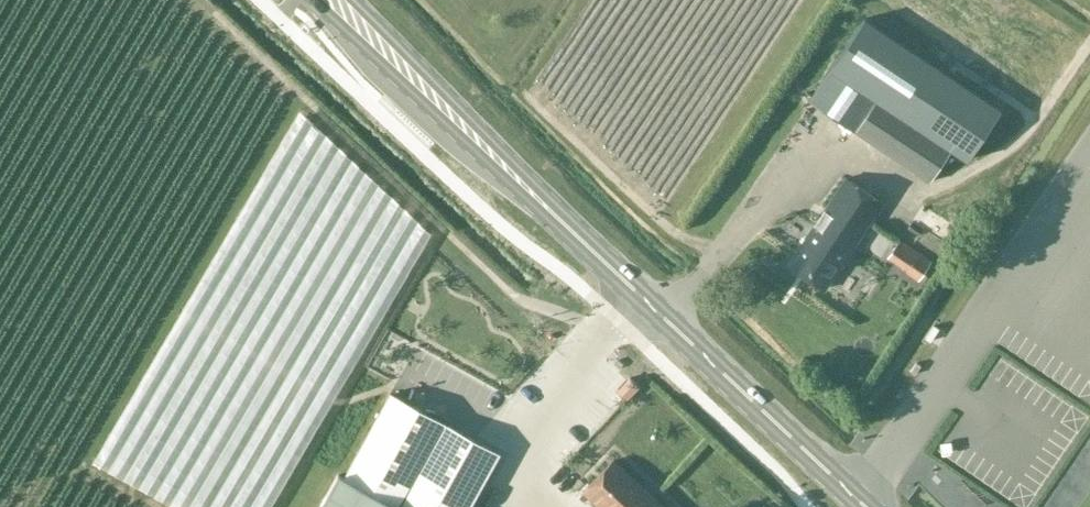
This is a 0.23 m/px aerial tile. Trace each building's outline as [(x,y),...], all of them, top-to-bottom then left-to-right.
[(930,181),(952,149),(968,160),(1001,111),(864,19),(810,100),(930,181)] [(846,178),(788,264),(825,289),(883,202),(846,178)] [(898,242),(889,257),(920,278),(929,262),(898,242)] [(619,359),(614,364),(619,369),(624,364),(619,359)] [(500,454),(391,394),(344,478),(339,475),(321,506),(471,506),(500,454)] [(583,492),(600,506),(664,506),(614,460),(583,492)]
